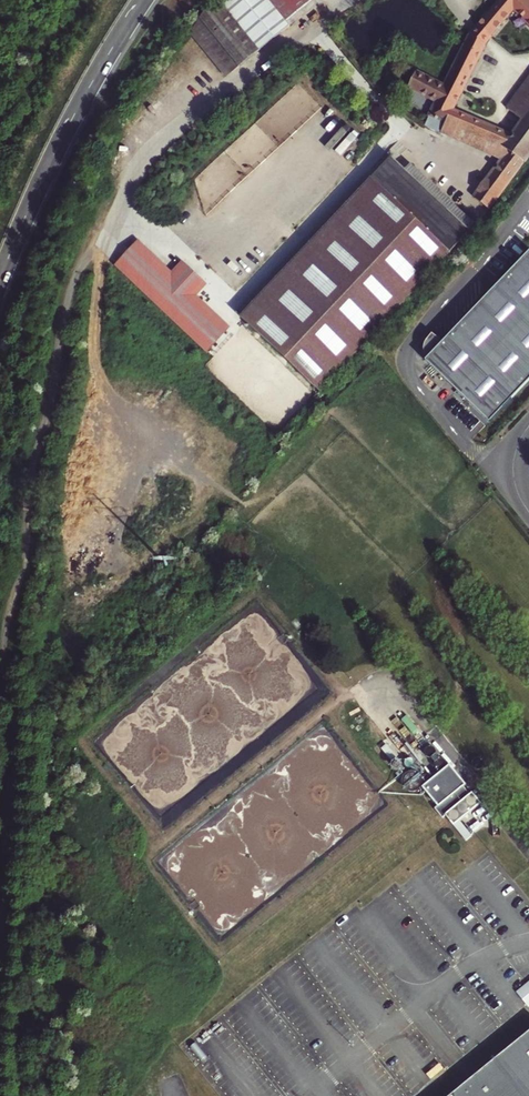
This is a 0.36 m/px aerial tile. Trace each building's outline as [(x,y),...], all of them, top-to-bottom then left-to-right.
[(231,74),(291,29),(288,26),(268,0),(218,0),(198,22),(195,27),(231,74)] [(288,26),(317,2),(316,0),(268,0),(288,26)] [(317,2),(288,26),(291,29),(312,14),(327,2),(326,0),(316,0),(317,2)] [(490,36),(513,9),(528,25),(528,3),(526,0),(498,0),(476,26),(490,36)] [(471,33),(484,44),(490,36),(476,26),(471,33)] [(231,74),(195,27),(191,33),(225,78),(231,74)] [(501,160),(474,196),(473,197),(488,209),(489,209),(516,172),(528,154),(528,119),(524,116),(521,120),(511,135),(453,110),(484,44),(471,33),(444,87),(415,72),(407,88),(435,102),(425,126),(501,160)] [(515,116),(528,97),(528,79),(507,109),(515,116)] [(515,116),(521,120),(524,116),(528,119),(528,97),(515,116)] [(368,176),(309,239),(239,315),(318,389),(361,343),(468,229),(395,161),(388,154),(368,176)] [(395,161),(468,229),(474,223),(400,154),(395,161)] [(363,172),(305,234),(234,311),(239,315),(309,239),(368,176),(363,172)] [(135,241),(115,262),(207,348),(226,327),(191,294),(203,281),(182,261),(170,274),(135,241)] [(488,421),(528,378),(528,250),(442,341),(427,357),(423,360),(488,421)] [(442,341),(430,332),(424,341),(423,345),(423,348),(423,351),(424,354),(427,357),(442,341)] [(452,763),(423,785),(453,824),(482,802),(452,763)] [(472,811),(456,823),(466,838),(483,825),(472,811)] [(515,991),(528,1007),(528,1006),(528,980),(515,991)] [(451,1095),(528,1095),(528,1032),(451,1095)]
